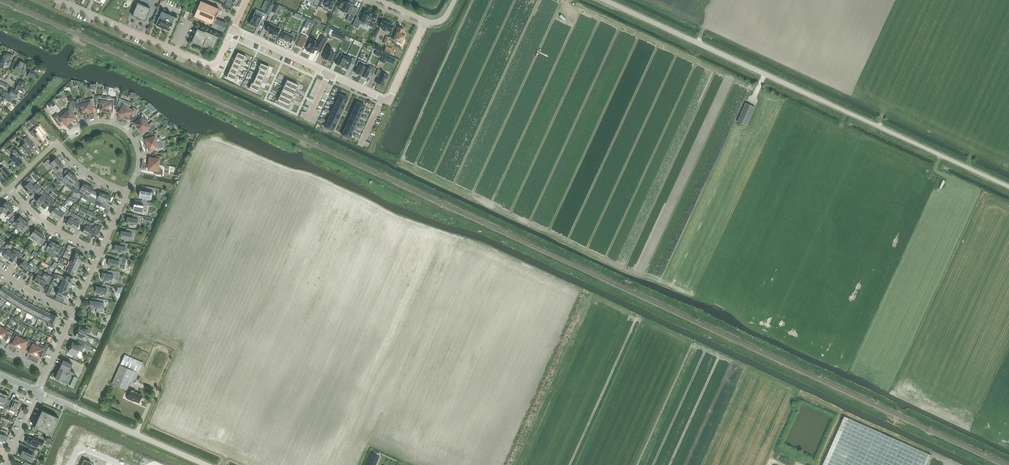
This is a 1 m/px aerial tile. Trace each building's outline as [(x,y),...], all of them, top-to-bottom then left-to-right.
[(162,6),(176,10),(178,4),(163,0),(162,6)] [(319,7),(323,9),(324,6),(331,9),(335,0),(322,0),(319,7)] [(219,9),(201,1),(194,17),(212,24),(212,25),(211,27),(223,32),(226,24),(215,19),(219,9)] [(353,6),(342,1),(339,9),(349,14),(346,20),(351,22),(358,9),(354,7),(354,8),(352,7),(353,6)] [(269,2),(263,13),(269,16),(274,5),(269,2)] [(139,19),(145,21),(147,16),(148,14),(150,8),(137,3),(135,8),(134,11),(132,16),(138,19),(139,19)] [(356,17),(352,26),(358,28),(361,21),(372,26),(374,21),(376,21),(377,17),(376,17),(377,15),(372,13),(372,14),(365,11),(362,20),(356,17)] [(156,25),(155,26),(156,26),(161,28),(163,29),(164,29),(169,31),(169,32),(170,31),(169,31),(172,25),(173,24),(172,24),(172,23),(173,23),(175,18),(162,12),(159,17),(159,18),(158,19),(156,25)] [(250,24),(249,24),(250,25),(256,27),(256,28),(257,28),(257,27),(262,17),(262,16),(255,13),(254,13),(255,13),(253,17),(253,16),(253,17),(251,20),(251,21),(250,24)] [(292,16),(289,21),(300,26),(303,21),(292,16)] [(393,25),(382,20),(379,27),(383,29),(382,30),(386,32),(386,30),(390,32),(393,25)] [(269,23),(266,31),(269,32),(268,33),(273,35),(274,34),(277,36),(280,29),(281,30),(283,25),(280,23),(278,28),(269,23)] [(316,23),(312,31),(318,33),(319,31),(322,32),(324,26),(316,23)] [(398,27),(393,36),(394,37),(393,40),(401,44),(405,36),(402,34),(404,30),(398,27)] [(217,38),(197,29),(191,42),(203,47),(203,46),(206,47),(207,46),(213,48),(217,38)] [(284,31),(280,39),(291,44),(292,41),(295,42),(298,35),(292,32),(291,35),(284,31)] [(302,35),(297,46),(299,47),(300,47),(302,49),(307,38),(307,37),(305,36),(305,37),(304,36),(302,35)] [(311,39),(306,50),(313,54),(315,50),(320,52),(326,39),(321,36),(318,42),(311,39)] [(326,52),(323,58),(330,62),(334,53),(331,51),(332,49),(332,48),(327,46),(325,51),(326,52)] [(337,64),(336,65),(337,65),(342,67),(347,57),(341,55),(342,53),(339,51),(337,57),(339,58),(337,64)] [(237,52),(235,57),(243,61),(244,61),(246,56),(237,52)] [(4,64),(7,66),(9,66),(11,62),(9,61),(10,58),(12,56),(8,54),(5,53),(2,59),(0,59),(0,63),(4,64)] [(235,57),(233,62),(241,66),(243,61),(235,57)] [(347,57),(342,67),(347,69),(347,70),(348,69),(350,63),(354,65),(356,59),(352,58),(352,59),(347,57)] [(26,63),(19,60),(15,70),(21,73),(26,63)] [(361,76),(365,67),(362,65),(364,63),(358,60),(356,66),(358,67),(355,73),(361,76)] [(233,62),(231,67),(238,71),(241,66),(233,62)] [(261,63),(258,68),(259,69),(267,72),(269,67),(261,63)] [(365,67),(361,76),(366,78),(369,72),(372,73),(375,68),(369,65),(368,68),(365,67)] [(31,70),(28,76),(34,79),(39,69),(36,67),(34,72),(31,70)] [(231,67),(228,72),(236,76),(238,71),(231,67)] [(259,69),(257,73),(265,77),(267,72),(259,69)] [(376,83),(383,86),(388,75),(381,72),(381,71),(378,70),(375,75),(378,77),(376,83)] [(228,72),(226,77),(235,81),(237,76),(236,76),(228,72)] [(257,73),(255,78),(263,82),(265,77),(257,73)] [(255,78),(252,83),(260,87),(263,82),(255,78)] [(287,80),(284,85),(290,88),(293,82),(287,80)] [(19,90),(23,91),(24,89),(27,90),(29,85),(26,84),(20,81),(15,90),(19,92),(19,90)] [(293,82),(290,88),(296,90),(298,85),(293,82)] [(251,83),(249,88),(258,92),(260,87),(252,83),(251,83)] [(2,94),(7,96),(11,98),(13,96),(16,97),(19,92),(15,90),(12,88),(10,93),(4,91),(2,94)] [(338,99),(346,103),(348,98),(340,94),(338,99)] [(279,95),(277,101),(278,101),(279,102),(281,103),(283,103),(285,98),(279,95)] [(106,112),(108,97),(99,96),(98,104),(101,105),(100,111),(106,112)] [(74,101),(77,110),(80,109),(82,115),(81,115),(84,114),(84,115),(85,115),(86,115),(88,114),(83,100),(82,97),(77,99),(77,100),(74,101)] [(108,97),(106,112),(112,112),(112,106),(117,106),(117,99),(111,98),(111,97),(108,97)] [(95,104),(93,98),(87,100),(83,100),(88,114),(89,114),(90,113),(91,113),(91,112),(93,112),(93,111),(91,106),(95,104)] [(335,104),(344,108),(346,103),(338,99),(335,104)] [(118,114),(124,117),(129,108),(129,109),(129,108),(131,104),(123,100),(119,107),(122,109),(119,114),(118,114)] [(357,102),(355,107),(363,111),(365,106),(357,102)] [(746,103),(737,122),(746,126),(755,107),(746,103)] [(335,104),(333,108),(341,112),(344,108),(335,104)] [(75,118),(71,113),(74,111),(70,106),(63,112),(65,114),(71,123),(72,122),(73,121),(74,120),(76,118),(75,118)] [(361,116),(363,111),(355,107),(353,112),(361,116)] [(129,108),(124,117),(129,120),(130,120),(129,120),(132,114),(135,116),(138,110),(133,108),(132,109),(129,108),(129,109),(129,108)] [(331,113),(339,117),(341,112),(333,108),(331,113)] [(65,114),(63,112),(58,116),(56,115),(53,118),(60,126),(64,123),(66,125),(66,126),(68,124),(68,125),(69,124),(70,124),(71,123),(65,114)] [(353,112),(351,116),(359,120),(361,116),(353,112)] [(337,121),(339,117),(331,113),(329,118),(337,121)] [(137,129),(138,130),(146,123),(144,121),(146,118),(143,114),(138,118),(140,121),(135,124),(136,126),(136,127),(136,128),(137,129)] [(356,125),(359,120),(351,116),(348,121),(356,125)] [(327,122),(335,126),(337,121),(329,118),(327,122)] [(346,126),(354,129),(356,125),(348,121),(346,126)] [(146,123),(138,130),(139,131),(140,132),(141,132),(142,134),(143,134),(142,133),(147,130),(150,133),(157,127),(153,122),(149,125),(147,122),(146,123)] [(335,126),(327,122),(325,127),(333,131),(335,126)] [(46,139),(41,134),(44,131),(39,125),(34,130),(36,133),(33,136),(35,139),(37,142),(38,141),(40,144),(46,139)] [(344,130),(352,134),(354,129),(346,126),(344,130)] [(344,130),(342,135),(350,139),(352,134),(344,130)] [(146,145),(146,146),(161,141),(160,137),(158,137),(157,133),(151,135),(152,138),(146,140),(146,142),(146,143),(146,144),(146,145)] [(35,146),(33,144),(27,137),(24,140),(25,141),(22,143),(23,145),(20,147),(28,156),(29,155),(30,156),(31,154),(34,151),(32,149),(35,146)] [(155,149),(156,152),(164,150),(161,141),(146,146),(146,147),(147,147),(147,148),(148,149),(149,152),(149,151),(155,149)] [(23,157),(20,153),(16,148),(15,149),(12,147),(8,150),(10,153),(11,152),(15,156),(11,159),(13,161),(15,164),(17,167),(23,162),(20,159),(23,157)] [(148,164),(160,165),(160,162),(162,162),(163,157),(156,156),(156,159),(150,159),(150,158),(150,161),(149,161),(149,162),(148,163),(148,164)] [(51,167),(53,169),(60,162),(56,158),(51,163),(48,160),(44,164),(48,168),(51,167)] [(0,163),(0,167),(1,168),(0,169),(0,174),(2,177),(2,176),(4,179),(10,174),(6,168),(9,166),(4,160),(0,163)] [(52,173),(54,175),(57,179),(61,175),(58,171),(64,167),(60,162),(53,169),(55,171),(52,173)] [(148,167),(149,168),(149,171),(149,170),(155,171),(155,174),(163,175),(163,171),(161,171),(161,169),(160,169),(160,165),(148,164),(148,165),(148,166),(148,167)] [(65,177),(61,175),(57,179),(61,182),(65,185),(74,175),(69,172),(65,177)] [(65,185),(70,189),(73,192),(77,187),(73,184),(77,180),(78,179),(74,175),(65,185)] [(23,188),(27,192),(34,186),(33,184),(35,181),(33,179),(31,177),(26,181),(28,183),(23,188)] [(36,183),(34,186),(27,192),(31,196),(36,192),(38,194),(42,190),(39,186),(36,183)] [(78,193),(83,196),(89,186),(84,183),(81,189),(77,187),(73,192),(78,195),(78,193)] [(90,195),(94,189),(89,186),(83,196),(88,199),(87,200),(91,202),(94,197),(90,195)] [(144,198),(152,200),(153,195),(154,196),(155,188),(146,187),(146,191),(140,190),(139,196),(140,196),(140,197),(141,197),(142,197),(142,198),(143,198),(144,198)] [(36,202),(40,206),(46,199),(46,198),(49,196),(43,190),(38,195),(41,197),(36,202)] [(100,207),(106,195),(101,192),(100,194),(98,199),(94,197),(91,202),(100,207)] [(100,207),(105,209),(105,213),(108,214),(109,211),(112,205),(108,203),(111,197),(106,195),(100,207)] [(46,199),(40,206),(44,209),(49,204),(51,206),(55,201),(51,198),(49,196),(46,198),(46,199)] [(10,206),(7,202),(5,204),(3,201),(0,203),(0,212),(1,213),(3,212),(10,206)] [(136,211),(138,212),(140,213),(140,211),(146,212),(148,203),(140,201),(139,205),(134,204),(133,204),(132,210),(134,210),(133,210),(136,211)] [(56,202),(52,206),(54,208),(50,214),(55,217),(60,210),(62,207),(56,202)] [(14,210),(10,206),(3,212),(7,216),(8,216),(10,218),(14,214),(12,212),(14,210)] [(67,210),(65,213),(60,210),(55,217),(60,220),(64,215),(66,216),(69,211),(67,210)] [(66,225),(71,227),(77,216),(72,213),(70,212),(67,217),(69,218),(66,225)] [(131,226),(132,226),(134,226),(134,225),(137,226),(138,223),(140,223),(141,216),(134,215),(133,219),(127,217),(126,223),(127,224),(128,224),(128,225),(129,225),(130,225),(131,226)] [(20,216),(19,218),(16,216),(10,222),(12,225),(14,223),(18,227),(24,220),(20,216)] [(82,225),(85,220),(82,218),(77,216),(71,227),(76,230),(79,224),(82,225)] [(29,224),(24,220),(18,227),(22,231),(23,230),(25,233),(29,228),(27,226),(29,224)] [(93,224),(85,220),(83,225),(85,227),(83,233),(88,235),(91,227),(92,226),(93,224)] [(91,227),(88,235),(93,238),(95,233),(96,233),(96,234),(99,235),(102,227),(96,225),(94,227),(92,226),(91,227)] [(30,237),(34,240),(40,233),(35,229),(34,231),(31,230),(27,234),(30,236),(30,237)] [(125,240),(126,240),(128,240),(128,239),(131,240),(132,237),(134,237),(135,230),(128,229),(127,232),(121,231),(120,237),(121,237),(121,238),(122,238),(122,239),(123,239),(124,239),(124,240),(125,240)] [(44,236),(40,233),(34,240),(39,244),(39,243),(42,245),(45,240),(43,238),(44,236)] [(47,249),(52,252),(56,244),(52,241),(50,243),(48,241),(44,247),(47,248),(47,249)] [(119,254),(120,254),(121,254),(122,253),(125,254),(125,251),(128,251),(129,244),(121,243),(121,246),(115,245),(114,251),(115,251),(115,252),(116,252),(116,253),(117,253),(118,253),(119,254)] [(3,257),(8,260),(12,252),(8,249),(10,246),(7,244),(4,249),(6,251),(3,257)] [(60,249),(61,246),(56,244),(52,252),(50,255),(59,260),(61,256),(64,251),(60,249)] [(16,257),(19,258),(22,253),(22,252),(17,250),(14,253),(12,252),(8,260),(13,263),(16,257)] [(72,257),(73,257),(74,257),(74,258),(82,261),(82,262),(85,256),(80,254),(81,252),(75,250),(72,257)] [(23,271),(29,264),(25,260),(28,258),(26,256),(21,260),(23,262),(19,267),(23,271)] [(73,257),(71,262),(79,266),(82,261),(74,258),(74,257),(73,257)] [(113,268),(114,268),(115,268),(116,267),(119,267),(119,264),(122,265),(122,262),(124,262),(125,259),(115,257),(115,260),(109,259),(108,265),(109,265),(109,266),(110,267),(111,267),(112,267),(113,268)] [(29,264),(23,271),(27,275),(31,270),(34,272),(37,267),(31,262),(29,264)] [(71,262),(69,267),(77,271),(79,266),(71,262)] [(75,276),(77,271),(69,267),(67,266),(64,271),(75,276)] [(34,282),(38,285),(45,273),(40,271),(38,269),(34,274),(37,276),(34,282)] [(108,274),(102,273),(101,279),(103,279),(105,281),(107,282),(109,282),(109,281),(112,281),(113,278),(115,279),(117,272),(109,271),(108,274)] [(52,277),(49,276),(45,273),(38,285),(43,287),(46,283),(48,285),(52,277)] [(63,280),(72,284),(74,279),(65,275),(64,277),(58,274),(58,275),(58,277),(63,280)] [(63,280),(61,285),(69,289),(72,284),(63,280)] [(58,290),(59,290),(67,294),(69,289),(61,285),(58,290)] [(100,295),(101,296),(103,296),(103,295),(106,295),(107,292),(109,293),(110,286),(103,285),(102,288),(96,287),(95,293),(96,293),(97,294),(98,294),(98,295),(99,295),(100,295)] [(7,302),(12,294),(7,290),(2,298),(7,302)] [(67,294),(59,290),(55,299),(63,302),(65,299),(68,294),(67,294)] [(12,294),(7,302),(12,305),(17,297),(12,294)] [(17,297),(12,305),(17,308),(22,300),(17,297)] [(101,312),(102,312),(103,307),(104,300),(97,298),(96,302),(90,301),(89,307),(90,307),(91,308),(92,309),(93,309),(94,309),(97,310),(96,312),(98,312),(99,312),(100,312),(101,312)] [(27,303),(22,300),(17,308),(22,311),(27,303)] [(22,311),(28,314),(32,305),(29,304),(27,303),(22,311)] [(34,307),(32,305),(28,314),(33,317),(37,308),(34,307)] [(36,318),(38,319),(42,311),(37,308),(33,317),(36,318)] [(47,313),(42,311),(38,319),(44,322),(47,313)] [(44,322),(49,324),(51,321),(53,315),(47,313),(44,322)] [(53,315),(51,321),(56,323),(59,317),(53,315)] [(53,329),(56,323),(51,321),(49,324),(48,326),(53,329)] [(78,327),(77,331),(86,336),(87,334),(90,335),(91,332),(92,329),(86,326),(85,329),(80,327),(79,328),(78,327)] [(11,337),(14,332),(6,327),(5,330),(0,338),(5,341),(8,336),(11,337)] [(89,337),(86,336),(77,331),(75,335),(76,336),(75,337),(81,339),(79,342),(85,345),(89,337)] [(18,348),(23,338),(20,337),(20,335),(15,333),(12,338),(15,340),(13,345),(18,348)] [(29,346),(32,341),(27,338),(26,340),(23,338),(18,348),(23,351),(26,345),(29,346)] [(29,346),(32,348),(29,354),(35,356),(39,346),(36,345),(36,343),(32,341),(29,346)] [(82,353),(84,348),(85,345),(79,342),(78,345),(73,342),(72,343),(71,343),(70,347),(79,351),(82,353)] [(40,358),(43,352),(46,354),(49,345),(46,344),(45,346),(40,344),(39,346),(35,356),(40,358)] [(74,355),(72,358),(78,360),(80,357),(82,353),(79,351),(70,347),(68,351),(69,352),(68,353),(74,355)] [(125,355),(112,385),(130,392),(127,399),(132,401),(133,401),(139,403),(142,395),(135,392),(136,391),(128,387),(131,379),(135,381),(143,363),(125,355)] [(65,383),(67,384),(74,387),(78,378),(74,377),(76,374),(70,371),(73,365),(64,361),(61,367),(60,370),(59,370),(55,379),(64,383),(64,384),(65,383)] [(3,395),(0,403),(0,406),(7,409),(11,401),(8,399),(9,397),(4,394),(4,396),(3,395)] [(7,409),(15,413),(20,403),(19,402),(20,401),(15,399),(13,402),(11,401),(7,409)] [(42,410),(39,417),(34,427),(51,435),(59,418),(42,410)] [(931,455),(844,416),(822,464),(926,464),(931,455)] [(39,445),(42,447),(45,441),(43,440),(38,438),(37,438),(35,437),(33,439),(29,437),(27,443),(30,445),(30,446),(33,447),(34,446),(37,448),(39,445)] [(28,451),(27,453),(23,451),(21,457),(31,461),(32,458),(33,459),(35,454),(34,454),(35,451),(30,449),(28,451)] [(366,464),(376,464),(379,456),(378,456),(380,453),(374,451),(373,453),(372,453),(366,464)]
